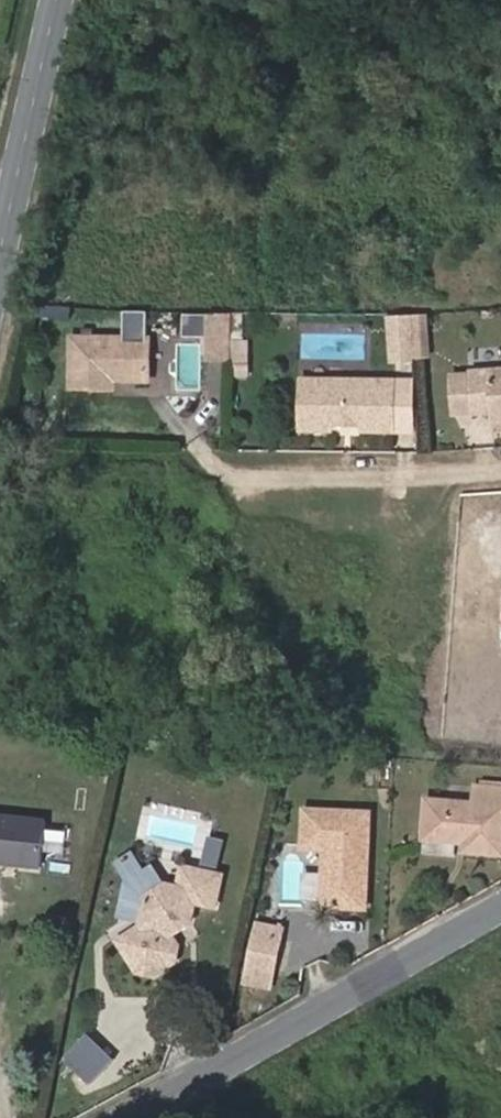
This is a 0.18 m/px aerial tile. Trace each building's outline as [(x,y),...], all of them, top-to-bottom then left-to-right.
[(147,327),(147,310),(123,310),(123,327),(147,327)] [(236,327),(207,326),(207,335),(236,337),(236,327)] [(431,332),(417,333),(419,360),(433,359),(431,332)] [(392,378),(420,378),(419,360),(417,333),(390,334),(392,378)] [(236,337),(207,335),(206,370),(235,371),(236,337)] [(151,384),(153,339),(77,336),(75,387),(107,388),(107,382),(151,384)] [(483,425),(500,424),(500,433),(500,383),(480,385),(483,425)] [(466,426),(483,425),(480,385),(463,386),(466,426)] [(391,390),(302,388),(302,437),(332,437),(332,430),(364,432),(364,438),(390,438),(391,390)] [(477,786),(500,788),(500,782),(478,779),(477,786)] [(423,838),(456,841),(465,842),(464,851),(500,854),(500,788),(477,786),(472,786),(469,805),(428,803),(423,838)] [(319,850),(315,906),(359,909),(367,814),(303,810),(300,849),(319,850)] [(41,868),(46,821),(0,816),(0,864),(41,868)] [(216,871),(223,839),(207,835),(200,868),(216,871)] [(456,841),(423,838),(422,849),(455,852),(456,841)] [(179,931),(198,918),(203,899),(215,901),(221,872),(216,871),(200,868),(185,865),(182,881),(168,879),(146,892),(141,918),(140,924),(117,939),(137,968),(159,973),(185,953),(186,942),(179,931)] [(146,892),(168,879),(159,865),(132,881),(125,915),(141,918),(146,892)] [(76,912),(59,910),(57,927),(74,929),(76,912)] [(277,941),(252,935),(245,966),(269,971),(277,941)] [(88,1080),(109,1058),(85,1036),(64,1057),(88,1080)]
